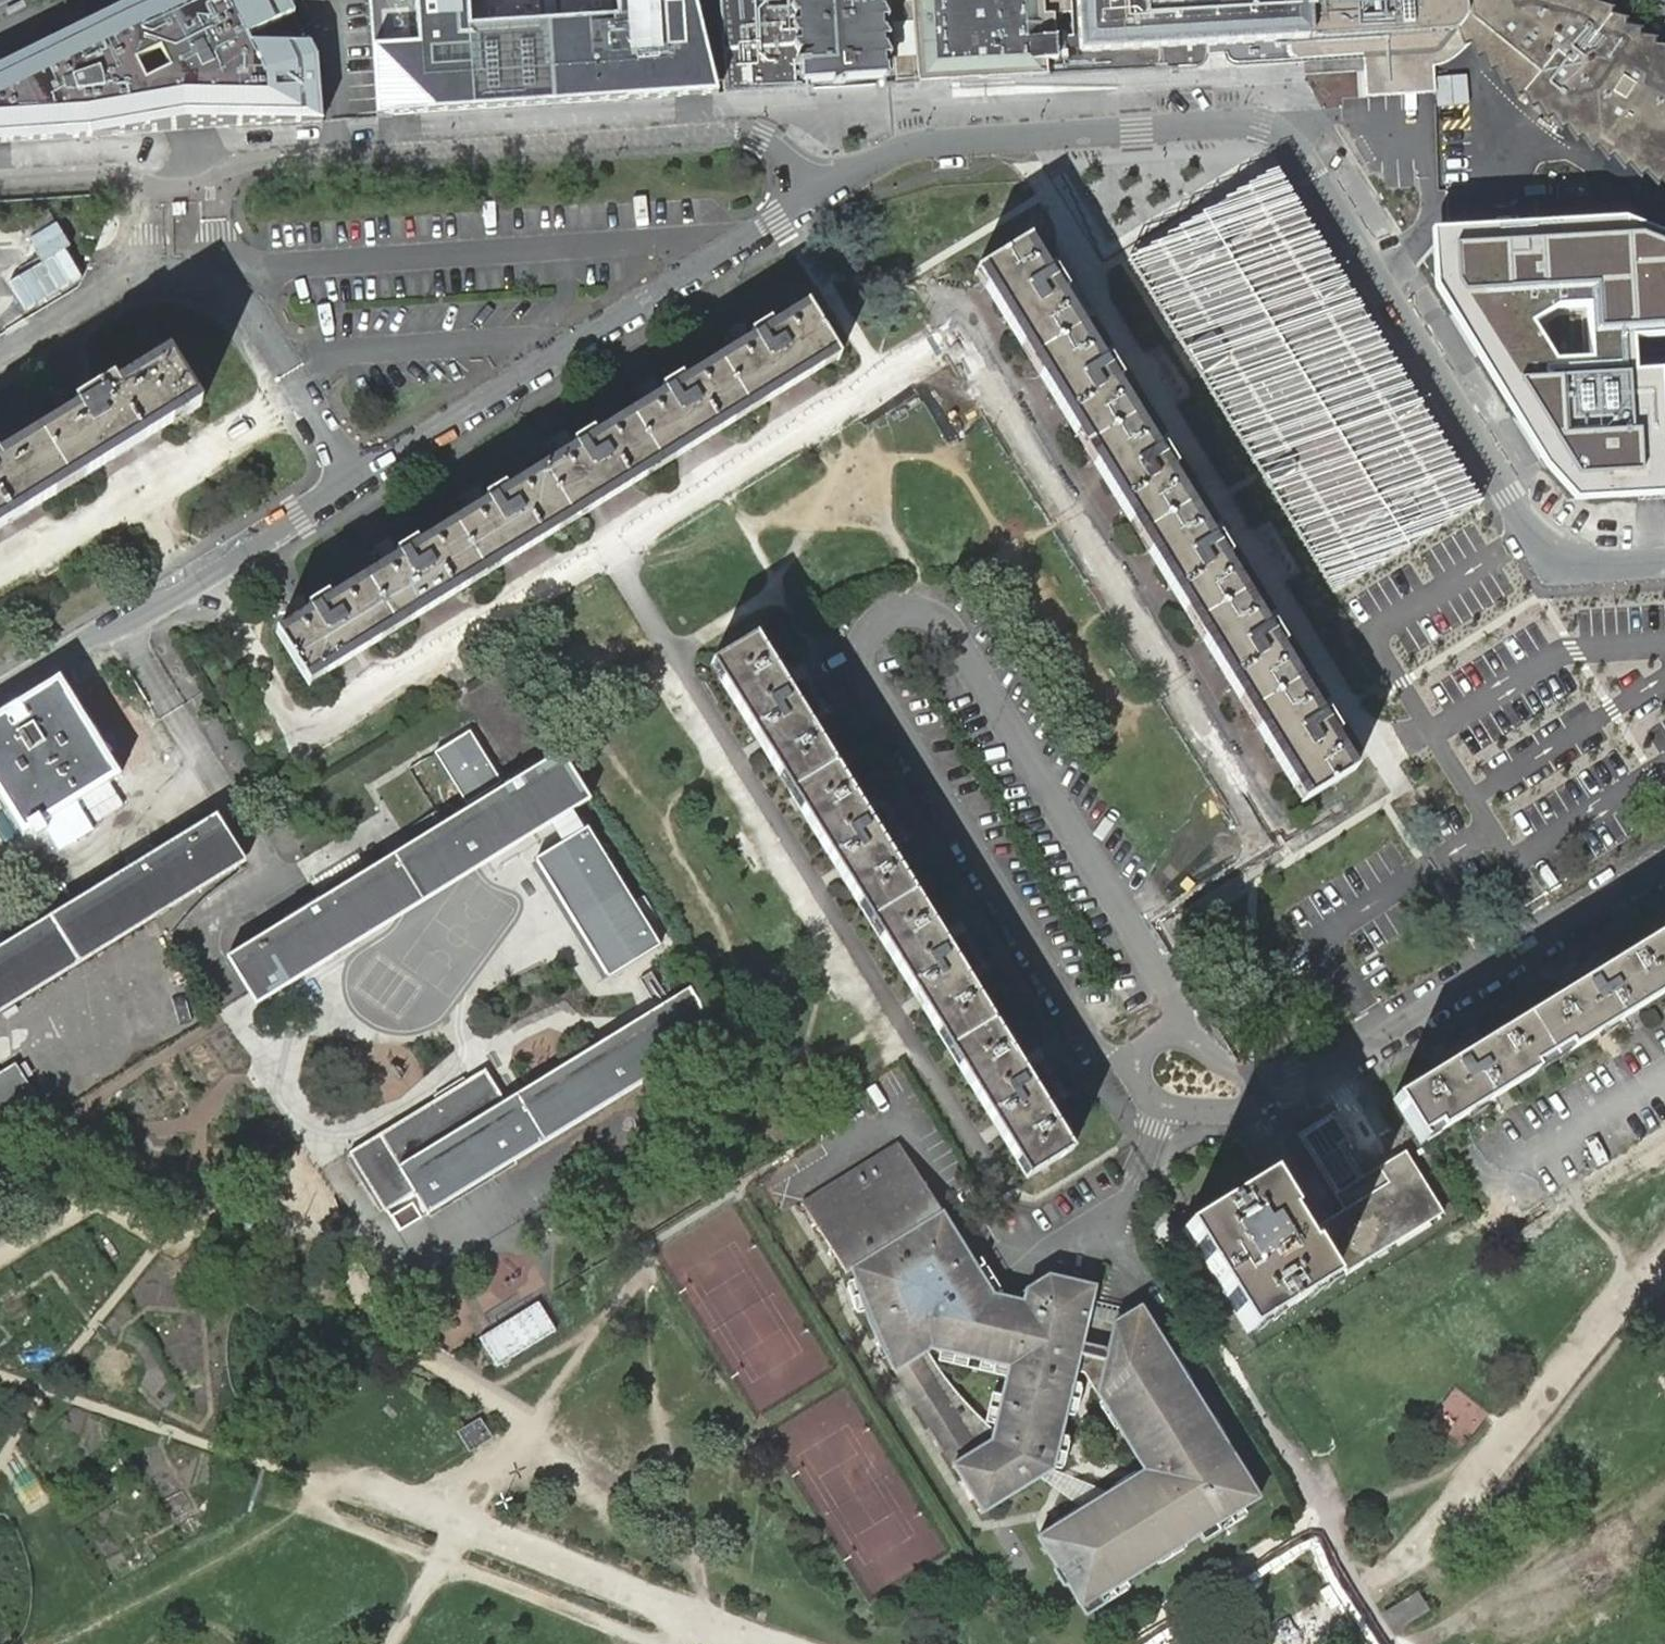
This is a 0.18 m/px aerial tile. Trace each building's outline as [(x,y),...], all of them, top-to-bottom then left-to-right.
[(0,54),(0,126),(91,123),(176,107),(321,109),(313,46),(303,31),(245,30),(239,22),(282,1),(282,0),(112,0),(0,54)] [(377,119),(409,117),(439,115),(466,113),(493,111),(546,108),(716,96),(710,69),(712,68),(711,62),(709,37),(715,36),(712,0),(369,0),(377,119)] [(709,37),(711,62),(712,68),(724,68),(725,95),(784,91),(784,89),(782,63),(793,62),(791,32),(800,31),(799,18),(790,18),(788,0),(712,0),(715,36),(709,37)] [(790,18),(799,18),(800,31),(791,32),(793,62),(782,63),(784,89),(808,87),(808,90),(809,90),(808,83),(866,78),(884,76),(883,59),(894,57),(892,25),(890,26),(888,0),(788,0),(790,18)] [(892,25),(898,25),(896,8),(926,6),(926,1),(939,0),(890,0),(892,25)] [(894,57),(896,85),(922,83),(952,81),(957,80),(956,57),(973,55),(970,0),(939,0),(926,1),(926,6),(896,8),(898,25),(892,25),(894,57)] [(973,55),(956,57),(957,80),(982,79),(1009,77),(1047,74),(1046,59),(1051,59),(1048,0),(970,0),(973,55)] [(1051,59),(1056,58),(1053,12),(1078,10),(1078,0),(1048,0),(1051,59)] [(1314,35),(1312,15),(1311,0),(1078,0),(1078,10),(1082,75),(1117,73),(1199,68),(1205,66),(1208,60),(1208,44),(1227,43),(1243,42),(1244,52),(1288,50),(1290,55),(1294,59),(1297,60),(1316,59),(1315,57),(1314,35)] [(1384,55),(1433,52),(1454,28),(1459,34),(1470,44),(1475,48),(1468,13),(1466,0),(1311,0),(1312,15),(1314,35),(1315,57),(1361,53),(1384,52),(1384,55)] [(1475,48),(1478,53),(1507,51),(1522,42),(1538,32),(1534,10),(1534,7),(1532,0),(1466,0),(1468,13),(1475,48)] [(1571,8),(1573,10),(1580,17),(1589,24),(1600,32),(1615,44),(1624,51),(1638,59),(1642,53),(1657,61),(1664,65),(1664,52),(1631,31),(1603,10),(1592,0),(1579,0),(1571,8)] [(26,8),(22,1),(4,10),(7,17),(26,8)] [(1507,51),(1515,87),(1524,96),(1538,107),(1552,116),(1554,119),(1567,127),(1582,139),(1598,149),(1608,154),(1614,157),(1630,166),(1646,174),(1662,181),(1664,182),(1664,65),(1657,61),(1642,53),(1638,59),(1624,51),(1615,44),(1600,32),(1589,24),(1580,17),(1573,10),(1545,28),(1538,32),(1522,42),(1507,51)] [(1377,338),(1274,172),(1202,216),(1128,261),(1336,598),(1482,508),(1377,338)] [(1067,339),(1082,330),(1081,326),(1073,315),(1072,314),(1061,295),(1065,292),(1054,273),(1049,275),(1042,264),(1028,241),(975,274),(983,288),(1012,334),(1029,362),(1067,339)] [(271,632),(304,686),(843,355),(810,301),(271,632)] [(1097,353),(1082,330),(1067,339),(1029,362),(1038,377),(1064,421),(1084,451),(1137,417),(1116,384),(1120,380),(1108,361),(1103,363),(1097,353)] [(215,403),(179,345),(0,456),(0,537),(215,403)] [(1151,441),(1137,417),(1084,451),(1092,465),(1120,509),(1138,539),(1191,506),(1170,471),(1174,469),(1162,449),(1158,451),(1151,441)] [(1175,598),(1193,627),(1246,594),(1224,560),(1229,557),(1217,538),(1212,540),(1206,529),(1191,506),(1138,539),(1147,553),(1175,598)] [(1228,685),(1246,715),(1300,682),(1279,647),(1283,645),(1272,625),(1267,628),(1260,617),(1246,594),(1193,627),(1202,642),(1228,685)] [(790,794),(835,767),(809,726),(755,638),(711,665),(790,794)] [(1300,682),(1246,715),(1255,730),(1283,775),(1301,804),(1355,770),(1353,767),(1345,756),(1333,736),(1338,733),(1326,714),(1321,717),(1315,706),(1300,682)] [(5,715),(0,719),(0,792),(25,829),(114,775),(102,755),(69,701),(58,683),(21,706),(5,715)] [(1,708),(5,715),(21,706),(16,698),(1,708)] [(563,757),(560,752),(329,895),(315,903),(289,920),(227,957),(257,1004),(332,958),(329,954),(346,943),(349,948),(570,812),(567,807),(586,796),(563,757)] [(790,794),(869,921),(898,904),(913,894),(889,854),(835,767),(790,794)] [(589,800),(586,796),(567,807),(570,812),(589,800)] [(129,868),(0,948),(0,1013),(153,918),(150,915),(169,903),(171,908),(245,862),(216,814),(155,852),(129,868)] [(127,865),(129,868),(155,852),(150,844),(125,860),(127,865)] [(869,921),(948,1050),(992,1023),(967,983),(913,894),(898,904),(869,921)] [(289,920),(315,903),(311,898),(309,895),(284,912),(285,914),(289,920)] [(153,918),(171,908),(169,903),(150,915),(153,918)] [(1395,1100),(1424,1147),(1664,998),(1664,933),(1395,1100)] [(329,954),(332,958),(349,948),(346,943),(329,954)] [(428,1214),(514,1160),(520,1157),(706,1043),(717,1036),(708,1020),(689,989),(669,1000),(663,1004),(504,1102),(485,1071),(466,1082),(437,1100),(351,1153),(351,1155),(385,1210),(386,1211),(415,1193),(428,1214)] [(992,1023),(948,1050),(993,1123),(1027,1179),(1072,1151),(992,1023)] [(39,1116),(18,1069),(0,1077),(0,1134),(39,1116)] [(437,1100),(466,1082),(464,1078),(433,1096),(437,1100)] [(1095,1287),(1048,1276),(1012,1300),(1004,1297),(1000,1290),(992,1294),(976,1268),(899,1143),(802,1203),(845,1272),(851,1268),(861,1302),(868,1323),(876,1339),(888,1361),(896,1374),(952,1465),(982,1513),(1040,1478),(1052,1470),(1078,1364),(1144,1471),(1109,1493),(1082,1509),(1037,1538),(1056,1568),(1051,1572),(1063,1586),(1067,1585),(1085,1615),(1104,1604),(1100,1597),(1199,1536),(1203,1543),(1234,1523),(1229,1517),(1259,1498),(1140,1307),(1113,1323),(1088,1317),(1095,1287)] [(1185,1232),(1190,1240),(1247,1333),(1332,1281),(1312,1248),(1326,1240),(1346,1273),(1443,1213),(1439,1206),(1420,1176),(1405,1152),(1377,1169),(1371,1172),(1334,1196),(1343,1211),(1324,1222),(1318,1226),(1300,1237),(1288,1215),(1291,1213),(1268,1177),(1227,1203),(1213,1211),(1197,1221),(1183,1229),(1185,1232)] [(380,1213),(385,1210),(351,1155),(345,1157),(361,1182),(380,1213)] [(517,1164),(514,1160),(428,1214),(430,1218),(517,1164)] [(992,1294),(1000,1290),(984,1264),(976,1268),(992,1294)] [(481,1417),(457,1432),(471,1453),(494,1438),(481,1417)] [(1052,1470),(1040,1478),(1082,1509),(1109,1493),(1052,1470)] [(1404,1604),(1399,1608),(1408,1623),(1413,1619),(1426,1611),(1417,1596),(1404,1604)] [(1408,1623),(1399,1608),(1385,1615),(1394,1631),(1408,1623)]
